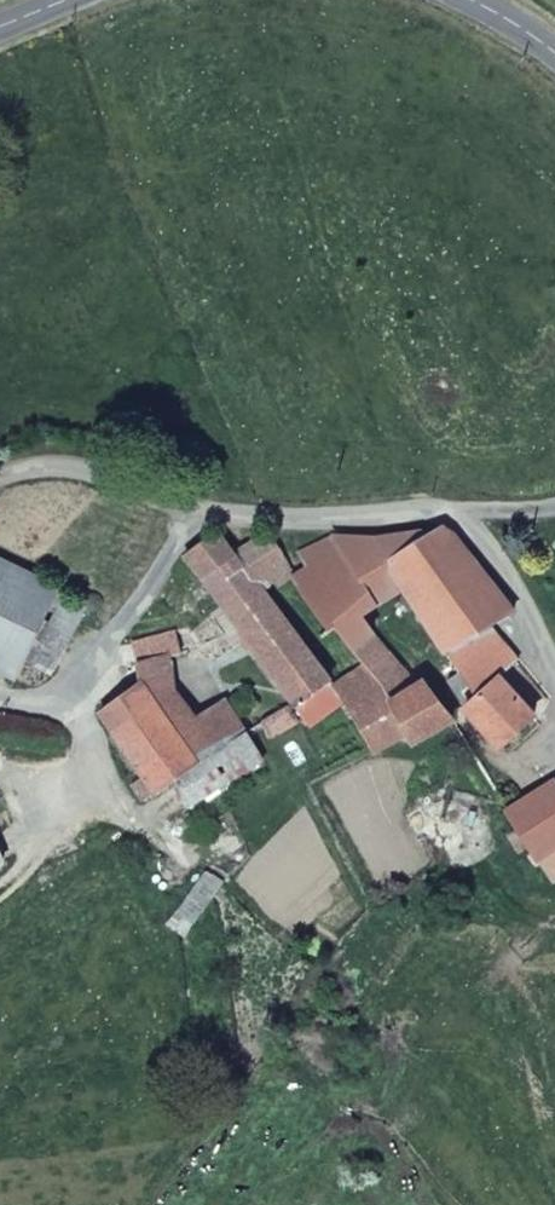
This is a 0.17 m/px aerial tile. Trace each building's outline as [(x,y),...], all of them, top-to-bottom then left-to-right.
[(492,616),(434,538),(449,535),(440,523),(406,539),(471,630),(485,620),(492,616)] [(291,569),(282,555),(265,529),(229,551),(192,574),(215,606),(231,631),(274,606),(261,587),(279,576),(291,569)] [(362,574),(378,602),(395,592),(438,653),(471,630),(406,539),(376,558),(360,535),(341,545),(332,529),(282,555),(291,569),(342,651),(348,647),(394,714),(405,731),(411,740),(445,719),(415,674),(410,677),(356,614),(371,605),(354,577),(362,574)] [(507,606),(449,535),(434,538),(492,616),(507,606)] [(55,583),(0,558),(0,670),(16,677),(55,583)] [(342,651),(291,569),(279,576),(315,631),(308,635),(334,675),(323,681),(337,703),(352,725),(369,751),(405,731),(394,714),(348,647),(342,651)] [(323,681),(274,606),(231,631),(282,705),(323,681)] [(515,658),(485,620),(471,630),(499,668),(515,658)] [(499,668),(471,630),(438,653),(467,690),(494,672),(499,668)] [(166,680),(164,655),(131,657),(134,681),(166,680)] [(530,711),(494,672),(467,690),(447,704),(485,752),(530,711)] [(188,713),(166,680),(134,681),(88,712),(135,782),(142,790),(147,787),(189,758),(241,729),(220,695),(188,713)] [(337,703),(323,681),(282,705),(295,728),(337,703)] [(292,726),(281,707),(254,722),(265,742),(280,733),(292,726)] [(241,729),(189,758),(147,787),(166,811),(258,757),(241,729)] [(546,778),(500,803),(524,842),(542,870),(554,862),(554,791),(546,778)] [(142,790),(135,782),(120,791),(141,823),(166,811),(147,787),(142,790)] [(189,922),(219,884),(217,876),(205,866),(197,868),(169,906),(189,922)]
